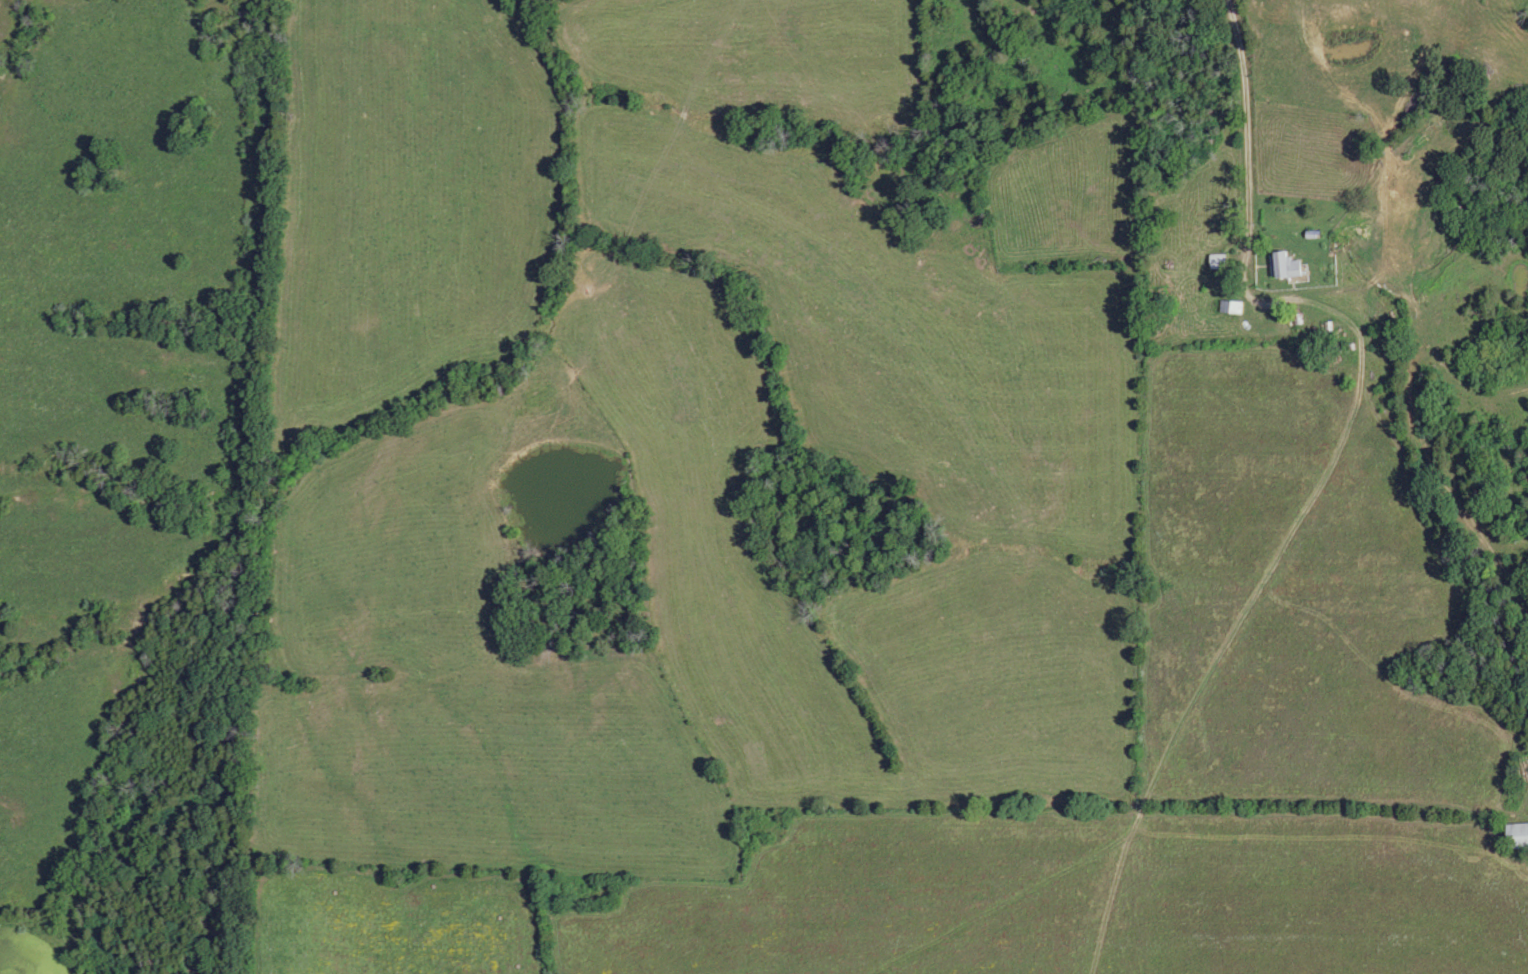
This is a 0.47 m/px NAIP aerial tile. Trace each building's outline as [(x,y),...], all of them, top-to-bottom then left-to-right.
[(1268,252),(1268,277),(1301,277),(1301,260),(1287,260),(1287,252),(1268,252)] [(1240,314),(1240,303),(1226,303),(1226,313),(1240,314)] [(1499,823),(1498,848),(1527,849),(1527,824),(1499,823)]
